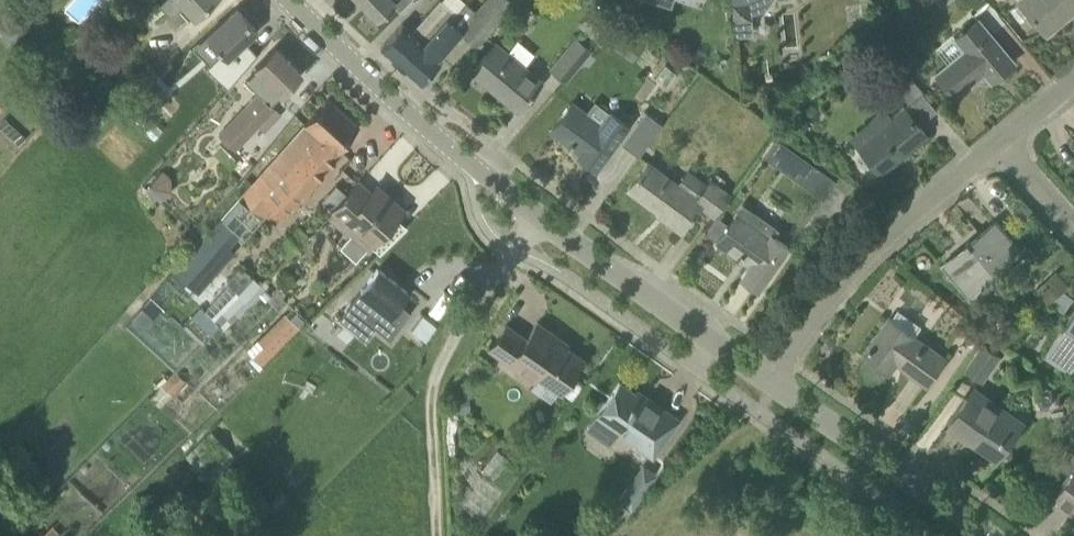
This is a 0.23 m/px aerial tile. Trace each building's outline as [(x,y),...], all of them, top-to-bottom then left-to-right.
[(210,0),(163,0),(160,3),(171,15),(185,2),(196,13),(210,0)] [(377,18),(395,0),(360,0),(377,18)] [(457,13),(442,0),(439,0),(412,31),(403,23),(381,47),(400,64),(446,17),(450,20),(457,13)] [(511,0),(485,0),(476,10),(467,2),(457,13),(450,20),(446,17),(400,64),(420,82),(442,57),(439,54),(461,30),(478,45),(515,4),(511,0)] [(1046,34),(1047,33),(1045,31),(1073,7),(1073,0),(1019,0),(1046,34)] [(229,90),(258,56),(243,44),(252,32),(229,12),(203,43),(219,56),(206,74),(229,90)] [(991,80),(1014,61),(978,19),(956,38),(965,49),(936,73),(955,96),(984,71),(991,80)] [(623,32),(613,45),(620,51),(630,37),(623,32)] [(566,82),(577,69),(589,54),(593,49),(576,35),(549,68),(566,82)] [(519,105),(541,80),(496,42),(472,71),(497,92),(499,90),(519,105)] [(275,46),(256,65),(259,67),(247,80),(259,92),(219,134),(236,150),(259,125),(264,130),(281,113),(271,103),(302,72),(275,46)] [(900,67),(892,57),(875,70),(885,82),(889,78),(909,102),(923,91),(902,66),(900,67)] [(150,62),(131,80),(141,91),(161,73),(150,62)] [(276,224),(286,213),(344,150),(339,146),(358,124),(329,97),(238,197),(263,220),(267,216),(276,224)] [(601,125),(571,102),(552,129),(569,142),(568,144),(580,153),(579,155),(595,167),(628,124),(611,112),(601,125)] [(927,133),(904,107),(892,116),(884,107),(866,122),(874,131),(859,145),(879,169),(908,145),(910,148),(927,133)] [(643,111),(620,142),(632,152),(656,120),(643,111)] [(677,183),(648,161),(628,187),(657,209),(658,208),(667,215),(664,218),(681,231),(700,205),(713,215),(730,192),(710,177),(706,182),(688,168),(677,183)] [(808,162),(796,180),(822,199),(835,181),(808,162)] [(371,192),(359,181),(334,209),(371,244),(403,208),(377,184),(371,192)] [(770,236),(737,213),(717,241),(737,255),(736,256),(739,258),(741,255),(751,262),(742,276),(758,288),(788,246),(771,234),(770,236)] [(199,292),(235,251),(230,246),(241,234),(222,217),(174,270),(199,292)] [(1021,250),(996,221),(972,241),(970,239),(966,241),(969,245),(948,262),(946,260),(945,261),(984,307),(1001,293),(989,277),(1021,250)] [(238,263),(198,306),(219,326),(259,283),(238,263)] [(407,290),(378,267),(350,302),(389,333),(407,310),(410,312),(411,311),(398,301),(407,290)] [(1067,287),(1058,277),(1050,284),(1048,282),(1035,294),(1046,306),(1067,287)] [(262,365),(300,328),(285,313),(258,339),(263,345),(253,355),(262,365)] [(1047,353),(1072,370),(1073,368),(1073,314),(1047,353)] [(947,358),(915,335),(892,319),(891,318),(879,334),(881,335),(874,344),(873,343),(871,346),(872,347),(868,352),(867,351),(866,352),(891,370),(900,358),(906,363),(904,366),(929,383),(947,358)] [(567,342),(538,321),(526,337),(507,324),(490,348),(536,381),(539,377),(559,391),(583,357),(565,345),(567,342)] [(984,341),(965,368),(985,382),(1004,355),(984,341)] [(175,395),(188,381),(176,370),(163,384),(175,395)] [(636,393),(620,382),(587,429),(609,444),(621,427),(641,442),(639,445),(653,455),(678,419),(638,391),(636,393)] [(999,460),(1025,423),(976,388),(950,424),(999,460)] [(631,509),(640,496),(627,487),(618,500),(631,509)]
